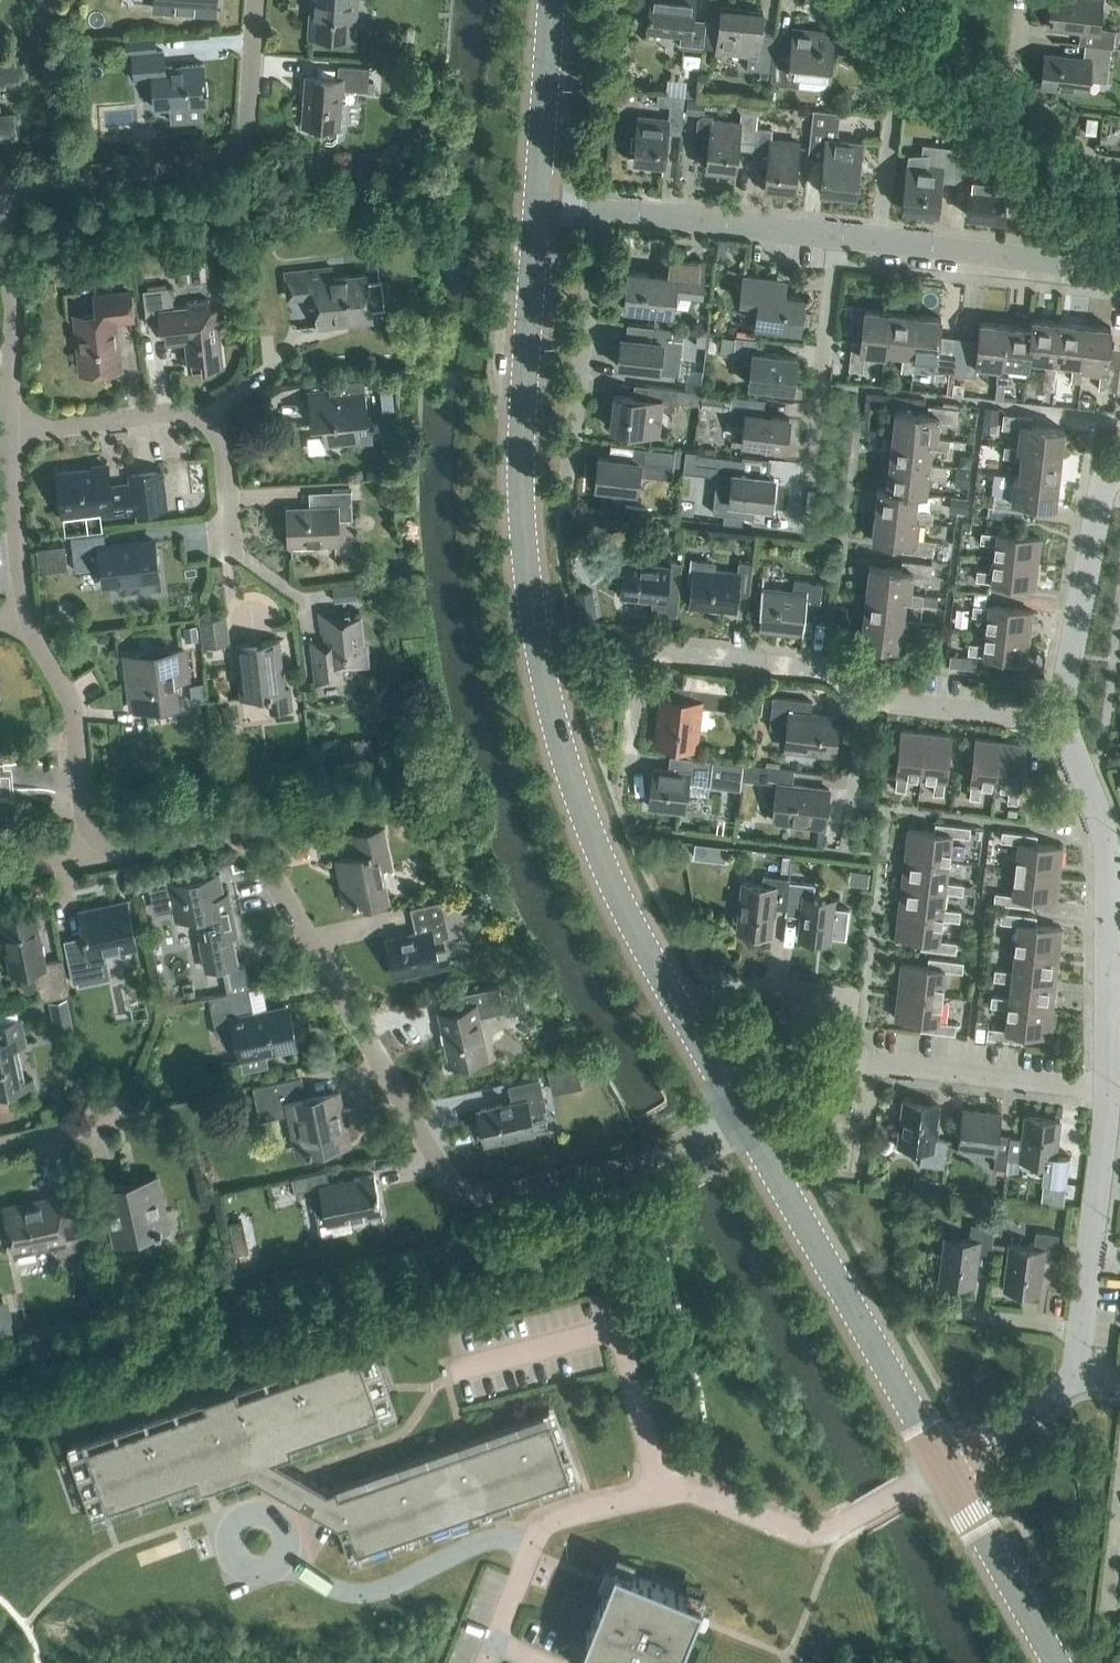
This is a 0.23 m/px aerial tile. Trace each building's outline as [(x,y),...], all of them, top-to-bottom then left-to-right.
[(214,0),(156,0),(156,8),(213,13),(214,0)] [(309,35),(354,38),(356,0),(312,0),(309,35)] [(706,20),(692,18),(694,0),(650,0),(647,27),(681,31),(679,43),(703,46),(706,20)] [(1085,43),(1111,46),(1113,46),(1115,29),(1097,27),(1100,0),(1051,0),(1048,26),(1080,29),(1078,43),(1085,43)] [(769,70),(774,34),(760,32),(763,11),(721,6),(717,48),(748,51),(746,68),(760,69),(768,70),(769,70)] [(770,83),(798,86),(816,88),(820,88),(824,86),(827,83),(827,79),(828,75),(829,75),(833,32),(793,27),(791,46),(774,44),(770,83)] [(132,52),(157,50),(156,37),(125,40),(126,53),(132,52)] [(1107,81),(1111,46),(1085,43),(1083,58),(1045,54),(1041,85),(1087,90),(1088,79),(1107,81)] [(65,49),(43,51),(45,78),(68,76),(65,49)] [(163,50),(157,50),(132,52),(134,79),(152,78),(154,107),(168,106),(169,119),(187,118),(186,105),(207,103),(204,63),(164,66),(163,50)] [(20,81),(18,54),(0,56),(0,83),(20,81)] [(367,90),(369,66),(338,64),(337,78),(306,75),(305,88),(303,88),(303,94),(305,94),(303,124),(338,126),(341,88),(367,90)] [(700,70),(693,69),(692,84),(685,84),(684,92),(691,93),(698,93),(700,70)] [(760,69),(759,78),(767,79),(768,70),(760,69)] [(767,90),(766,104),(774,105),(775,90),(767,90)] [(680,133),(683,106),(685,96),(664,93),(663,104),(670,105),(668,118),(638,115),(633,159),(664,162),(667,131),(680,133)] [(687,99),(686,112),(702,114),(703,114),(705,101),(687,99)] [(742,112),(757,114),(758,103),(743,101),(742,112)] [(836,138),(837,130),(839,112),(813,109),(809,142),(825,144),(820,190),(855,194),(858,169),(863,165),(859,160),(861,141),(836,138)] [(15,134),(13,112),(0,114),(0,136),(15,134)] [(738,140),(753,141),(754,141),(755,127),(756,127),(757,114),(742,112),(741,112),(739,122),(712,119),(708,115),(703,114),(702,114),(698,117),(695,145),(698,149),(707,150),(705,167),(734,170),(738,140)] [(1086,117),(1085,130),(1085,132),(1096,133),(1097,118),(1086,117)] [(771,139),(772,130),(772,129),(756,127),(755,127),(754,141),(753,141),(752,155),(768,156),(765,187),(793,190),(799,142),(771,139)] [(956,181),(959,152),(960,147),(923,143),(921,158),(908,157),(902,207),(937,211),(941,180),(956,181)] [(1001,218),(1005,178),(979,175),(981,154),(959,152),(956,181),(956,187),(969,189),(966,214),(1001,218)] [(724,256),(726,238),(719,237),(717,255),(724,256)] [(131,248),(133,262),(146,261),(145,246),(131,248)] [(125,251),(113,252),(114,267),(126,266),(125,251)] [(701,292),(705,262),(671,258),(670,275),(628,270),(624,306),(672,312),(674,289),(701,292)] [(318,325),(371,318),(366,274),(332,278),(331,268),(286,273),(289,297),(315,294),(318,325)] [(800,329),(803,296),(776,293),(777,279),(743,275),(742,289),(746,290),(745,301),(758,303),(755,324),(800,329)] [(173,306),(171,286),(143,289),(147,324),(164,322),(166,342),(186,339),(190,370),(221,366),(221,365),(220,365),(217,338),(218,338),(217,324),(225,323),(223,307),(210,308),(209,298),(186,301),(186,304),(173,306)] [(115,322),(133,320),(130,291),(94,295),(97,314),(75,316),(81,369),(120,365),(115,322)] [(885,351),(890,311),(864,308),(861,341),(852,340),(849,369),(862,371),(864,353),(884,355),(885,351)] [(910,358),(915,314),(890,311),(885,351),(902,353),(901,370),(911,372),(913,359),(910,358)] [(941,317),(915,314),(910,358),(913,359),(930,361),(929,369),(943,371),(946,350),(937,349),(941,317)] [(1054,361),(1059,321),(1032,318),(1031,326),(1032,326),(1028,358),(1046,360),(1044,377),(1054,379),(1056,361),(1054,361)] [(1000,368),(1005,324),(980,321),(976,353),(967,352),(964,382),(978,383),(980,366),(997,368),(1000,368)] [(1080,368),(1086,324),(1059,321),(1054,361),(1056,361),(1073,363),(1071,380),(1081,382),(1083,368),(1080,368)] [(1032,326),(1031,326),(1005,324),(1000,368),(997,368),(996,381),(1007,382),(1008,365),(1027,367),(1028,358),(1032,326)] [(1110,327),(1086,324),(1080,368),(1083,368),(1100,370),(1098,388),(1117,390),(1119,362),(1119,361),(1107,359),(1110,327)] [(653,326),(652,339),(621,336),(617,365),(677,372),(682,329),(653,326)] [(733,353),(735,337),(721,335),(720,352),(733,353)] [(735,337),(733,353),(732,361),(751,363),(749,384),(793,389),(797,356),(760,352),(762,339),(735,336),(735,337)] [(867,376),(866,384),(868,384),(878,385),(879,377),(867,376)] [(940,379),(938,391),(951,393),(953,380),(940,379)] [(996,381),(994,398),(1002,399),(1004,382),(996,381)] [(674,411),(677,388),(646,385),(645,398),(614,394),(610,427),(658,433),(661,409),(674,411)] [(952,393),(963,394),(964,386),(953,385),(952,393)] [(371,440),(368,415),(365,389),(308,396),(311,422),(322,421),(325,445),(360,441),(371,440)] [(729,410),(731,396),(702,393),(700,407),(729,410)] [(731,395),(731,396),(729,410),(728,421),(744,423),(742,441),(786,446),(789,417),(763,414),(765,398),(731,395)] [(956,422),(957,408),(928,405),(927,413),(894,410),(892,435),(936,440),(936,438),(938,420),(956,422)] [(997,425),(998,408),(993,408),(985,407),(984,424),(997,425)] [(1003,413),(1001,428),(1019,429),(1017,447),(1017,450),(1061,455),(1061,454),(1064,429),(1032,425),(1033,417),(1003,413)] [(950,439),(936,438),(936,440),(892,435),(889,461),(929,466),(929,464),(931,448),(948,450),(950,439)] [(1004,445),(1003,456),(1020,458),(1018,475),(1014,475),(1058,480),(1061,455),(1017,450),(1017,447),(1004,445)] [(672,472),(673,465),(675,451),(633,447),(632,460),(598,456),(595,486),(636,490),(638,473),(643,474),(643,469),(672,472)] [(673,465),(682,466),(684,449),(675,447),(675,451),(673,465)] [(693,468),(707,469),(718,471),(713,513),(752,517),(753,504),(770,505),(773,476),(740,473),(741,459),(708,455),(699,454),(695,457),(693,468)] [(971,469),(973,456),(960,455),(959,467),(970,469),(971,469)] [(947,466),(929,464),(929,466),(889,461),(887,487),(886,488),(917,492),(926,493),(928,474),(945,476),(947,466)] [(110,485),(108,466),(57,472),(62,514),(100,510),(101,515),(163,508),(159,471),(130,474),(131,483),(110,485)] [(968,486),(970,469),(959,467),(957,467),(955,485),(968,486)] [(994,493),(993,507),(1022,511),(1023,502),(1056,505),(1058,481),(1058,480),(1014,475),(1012,495),(994,493)] [(915,510),(917,492),(886,488),(887,487),(877,486),(874,514),(918,519),(918,521),(931,522),(933,512),(915,510)] [(335,519),(352,519),(351,489),(318,491),(318,507),(290,508),(291,544),(335,542),(335,519)] [(957,511),(965,512),(967,498),(959,497),(957,511)] [(916,538),(918,521),(918,519),(874,514),(871,539),(904,542),(903,551),(932,554),(934,540),(916,538)] [(104,584),(158,578),(153,540),(104,545),(102,532),(71,536),(75,570),(102,567),(104,584)] [(1038,562),(1040,538),(996,533),(981,532),(980,542),(995,544),(994,558),(1038,562)] [(40,568),(68,567),(67,543),(39,544),(40,568)] [(949,545),(939,543),(937,558),(947,559),(949,545)] [(1035,587),(1038,562),(994,558),(992,571),(977,570),(976,580),(991,581),(991,582),(1035,587)] [(679,592),(682,562),(669,560),(668,565),(625,560),(621,595),(652,599),(651,612),(663,614),(666,591),(679,592)] [(930,578),(931,563),(902,560),(901,569),(868,565),(866,590),(910,595),(910,593),(912,576),(930,578)] [(737,573),(695,568),(691,604),(734,609),(736,593),(749,595),(753,563),(739,561),(737,573)] [(818,613),(822,582),(794,579),(793,591),(761,587),(759,610),(761,611),(759,628),(803,633),(805,612),(818,613)] [(333,587),(334,600),(345,599),(344,586),(333,587)] [(592,589),(574,592),(578,620),(597,617),(592,589)] [(923,595),(910,593),(910,595),(866,590),(862,618),(902,623),(903,620),(905,603),(922,605),(923,595)] [(923,604),(937,605),(938,596),(924,595),(923,604)] [(1029,636),(1032,611),(988,606),(988,607),(973,605),(972,615),(987,617),(986,630),(1029,636)] [(353,665),(367,663),(364,645),(362,645),(358,616),(347,617),(346,610),(321,613),(323,634),(310,636),(316,682),(341,679),(339,665),(353,663),(353,665)] [(230,642),(227,614),(199,618),(202,646),(230,642)] [(907,621),(903,620),(902,623),(862,618),(860,642),(892,645),(891,654),(921,657),(922,643),(905,641),(907,621)] [(185,625),(186,641),(199,640),(197,624),(185,625)] [(1027,660),(1029,636),(986,630),(984,644),(969,643),(968,653),(983,655),(1027,660)] [(270,711),(292,708),(289,688),(283,689),(278,639),(262,641),(262,643),(236,646),(241,696),(267,693),(270,711)] [(174,682),(188,681),(184,650),(125,656),(131,709),(176,704),(174,682)] [(951,655),(949,666),(975,669),(977,657),(951,655)] [(699,705),(719,707),(730,709),(732,691),(676,685),(674,698),(662,697),(657,743),(694,747),(699,705)] [(748,691),(737,690),(736,702),(747,703),(748,691)] [(838,717),(810,714),(812,700),(773,696),(769,727),(787,729),(785,747),(833,752),(838,717)] [(761,715),(762,701),(754,700),(752,714),(761,715)] [(921,776),(926,732),(901,729),(896,773),(897,773),(895,789),(905,790),(907,774),(921,776)] [(946,779),(951,735),(926,732),(921,776),(935,778),(933,793),(943,794),(945,779),(946,779)] [(995,785),(1000,741),(975,738),(970,782),(971,782),(969,797),(980,799),(981,783),(995,785)] [(1020,788),(1025,744),(1000,741),(995,785),(1009,786),(1007,802),(1017,803),(1019,787),(1020,788)] [(710,784),(711,772),(712,763),(712,760),(685,757),(683,770),(654,767),(649,807),(684,811),(688,781),(710,784)] [(760,781),(762,766),(743,763),(741,779),(760,781)] [(794,769),(762,766),(760,781),(777,783),(773,820),(824,826),(829,789),(792,784),(794,769)] [(737,769),(718,767),(717,775),(736,777),(737,769)] [(1018,808),(1009,807),(1008,814),(1017,815),(1018,808)] [(969,837),(970,827),(935,823),(934,831),(908,828),(905,855),(948,860),(951,835),(969,837)] [(380,864),(390,862),(382,828),(354,835),(358,855),(337,860),(345,903),(365,898),(366,903),(388,898),(380,864)] [(1059,874),(1062,847),(1036,843),(1037,835),(1002,830),(1001,840),(1018,843),(1015,868),(1059,874)] [(709,844),(696,842),(695,856),(708,857),(709,844)] [(946,882),(948,860),(905,855),(901,882),(945,887),(945,892),(962,894),(963,884),(946,882)] [(782,856),(780,872),(790,873),(792,857),(782,856)] [(1056,901),(1059,874),(1015,868),(1012,895),(994,892),(993,902),(1028,906),(1029,897),(1056,901)] [(205,968),(237,961),(232,934),(237,933),(229,893),(224,894),(219,873),(168,883),(175,918),(199,913),(205,939),(199,940),(205,968)] [(786,908),(789,881),(789,878),(763,875),(762,884),(742,882),(737,930),(770,934),(773,906),(786,908)] [(830,941),(834,898),(813,896),(815,884),(789,881),(786,908),(785,913),(801,915),(798,937),(830,941)] [(943,908),(945,892),(945,887),(901,882),(898,909),(942,914),(942,918),(959,920),(960,910),(943,908)] [(472,893),(475,907),(488,904),(485,890),(472,893)] [(103,954),(136,947),(127,900),(99,906),(101,914),(81,918),(86,944),(70,947),(77,981),(107,975),(103,954)] [(448,936),(441,904),(413,910),(417,932),(387,938),(395,976),(448,964),(442,938),(448,936)] [(939,940),(942,918),(942,914),(898,909),(895,936),(922,939),(920,948),(955,952),(957,942),(939,940)] [(70,994),(62,958),(45,962),(34,911),(0,919),(0,920),(11,971),(34,966),(36,975),(39,989),(41,1000),(70,994)] [(1058,955),(1061,928),(1035,925),(1036,916),(1001,912),(1000,922),(1018,924),(1015,950),(1058,955)] [(1055,982),(1058,955),(1015,950),(1012,971),(995,969),(993,979),(1011,981),(1011,976),(1055,982)] [(962,971),(963,962),(928,957),(927,966),(901,963),(898,990),(942,995),(945,969),(962,971)] [(26,992),(39,989),(36,975),(23,978),(26,992)] [(1052,1008),(1055,982),(1011,976),(1011,981),(1009,997),(991,995),(990,1005),(1008,1007),(1008,1003),(1052,1008)] [(511,983),(513,991),(523,988),(522,981),(511,983)] [(479,1017),(504,1011),(499,986),(458,995),(461,1010),(439,1015),(450,1063),(488,1055),(479,1017)] [(216,1035),(237,1031),(245,1068),(265,1064),(263,1052),(293,1046),(285,1006),(254,1013),(249,988),(208,996),(216,1035)] [(939,1021),(942,995),(898,990),(895,1017),(921,1020),(920,1029),(955,1033),(956,1023),(939,1021)] [(74,1033),(67,997),(48,1001),(55,1037),(74,1033)] [(1049,1035),(1052,1008),(1008,1003),(1008,1007),(1005,1029),(988,1027),(987,1037),(1022,1041),(1023,1032),(1049,1035)] [(26,1043),(21,1018),(0,1023),(0,1090),(21,1086),(13,1045),(26,1043)] [(551,1072),(554,1089),(582,1084),(579,1068),(551,1072)] [(343,1141),(347,1141),(337,1093),(307,1099),(302,1076),(253,1086),(260,1119),(291,1113),(299,1150),(305,1149),(306,1151),(315,1149),(314,1147),(323,1146),(324,1148),(343,1144),(343,1141)] [(526,1111),(545,1107),(539,1079),(509,1086),(513,1101),(481,1109),(488,1142),(531,1132),(526,1111)] [(944,1166),(947,1139),(934,1138),(938,1104),(903,1100),(898,1144),(922,1147),(920,1164),(944,1166)] [(1006,1168),(1010,1136),(998,1135),(1001,1112),(962,1107),(957,1147),(996,1152),(994,1167),(1006,1168)] [(1042,1178),(1065,1181),(1069,1154),(1056,1153),(1060,1120),(1025,1115),(1022,1137),(1010,1136),(1007,1157),(1020,1159),(1044,1162),(1042,1178)] [(332,1221),(382,1210),(374,1174),(329,1183),(326,1170),(291,1177),(296,1196),(311,1193),(315,1211),(329,1208),(332,1221)] [(115,1240),(169,1227),(157,1176),(103,1188),(115,1240)] [(1053,1191),(1051,1204),(1062,1205),(1064,1192),(1053,1191)] [(60,1256),(91,1249),(85,1221),(63,1226),(56,1196),(38,1200),(39,1206),(6,1213),(14,1252),(57,1243),(60,1256)] [(991,1252),(994,1225),(971,1222),(969,1238),(945,1235),(939,1279),(974,1283),(978,1250),(991,1252)] [(1056,1260),(1059,1233),(1036,1231),(1034,1246),(1009,1243),(1004,1287),(1039,1292),(1043,1258),(1056,1260)] [(97,1302),(93,1295),(84,1295),(79,1303),(84,1310),(93,1310),(97,1302)] [(0,1300),(0,1332),(15,1330),(11,1299),(0,1300)] [(326,1488),(273,1458),(382,1420),(356,1345),(83,1440),(109,1515),(259,1463),(265,1481),(339,1523),(347,1521),(357,1549),(569,1476),(549,1419),(339,1492),(336,1485),(326,1488)] [(701,1598),(615,1564),(579,1651),(610,1662),(675,1662),(701,1598)]
